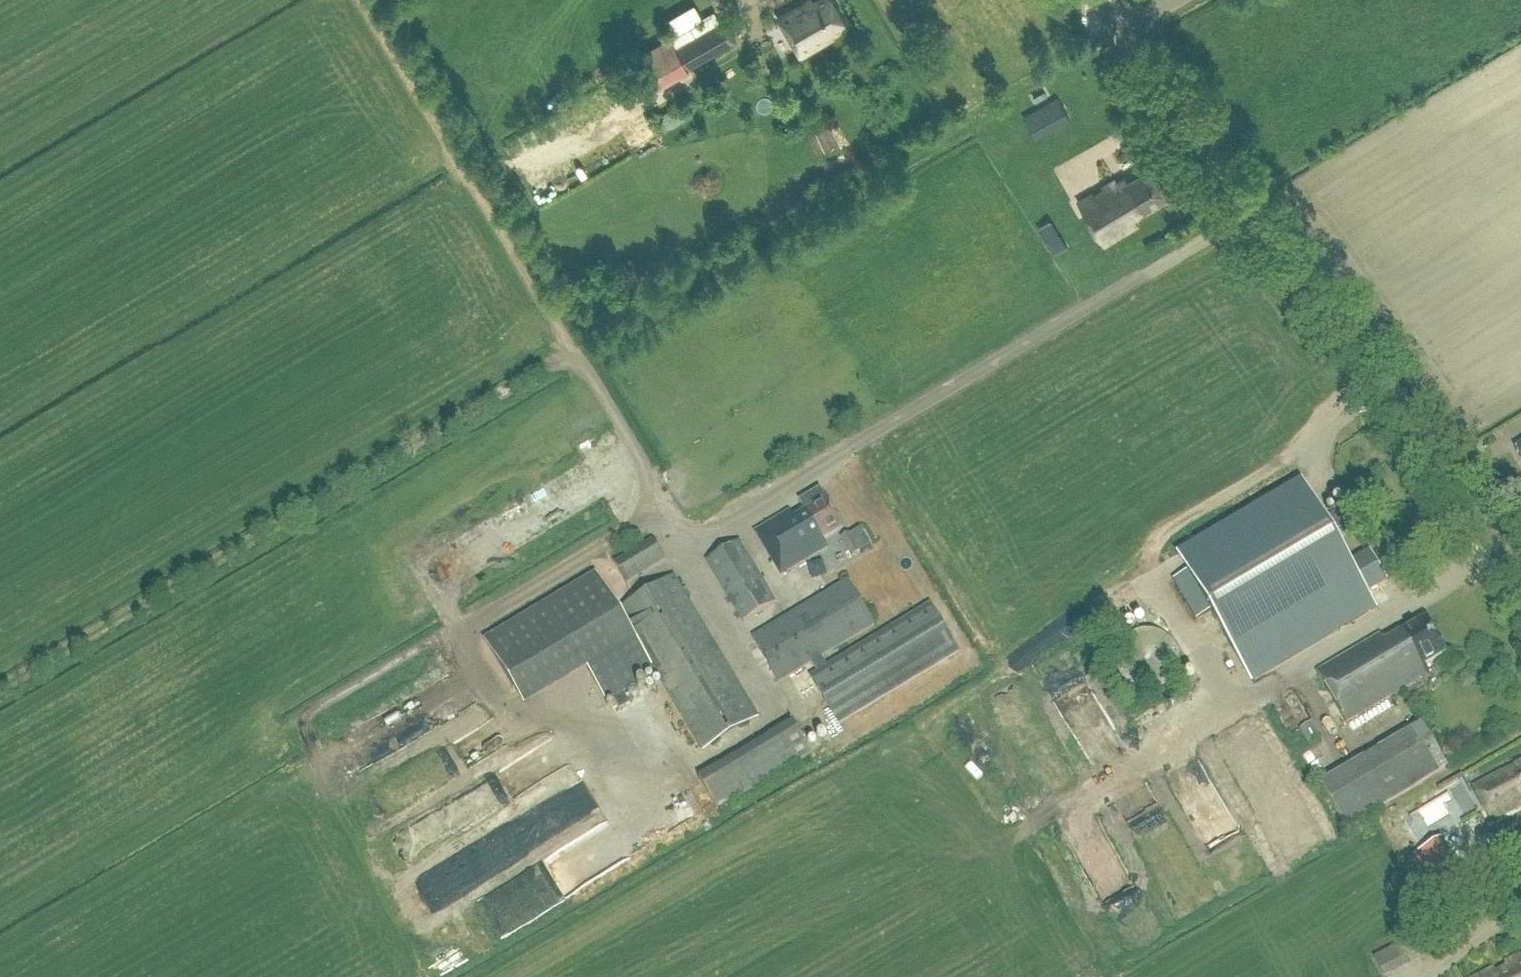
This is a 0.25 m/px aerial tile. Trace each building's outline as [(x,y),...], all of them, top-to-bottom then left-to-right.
[(833,0),(815,0),(813,1),(813,0),(805,0),(778,16),(800,54),(833,35),(831,32),(846,23),(833,0)] [(675,47),(687,68),(734,41),(722,20),(675,47)] [(687,68),(675,47),(671,40),(630,64),(646,93),(687,68)] [(1036,139),(1071,119),(1057,96),(1023,116),(1036,139)] [(1134,217),(1167,197),(1150,167),(1133,177),(1128,170),(1077,201),(1104,245),(1138,224),(1134,217)] [(1055,255),(1069,246),(1051,219),(1037,228),(1055,255)] [(1336,542),(1361,528),(1349,507),(1324,521),(1301,482),(1177,555),(1251,682),(1375,609),(1367,595),(1386,584),(1368,554),(1349,565),(1336,542)] [(823,542),(843,530),(826,501),(825,501),(819,491),(800,503),(806,513),(794,519),(790,512),(755,533),(781,577),(828,548),(823,542)] [(860,553),(848,533),(841,538),(852,558),(860,553)] [(652,541),(613,564),(626,585),(664,562),(652,541)] [(742,624),(776,604),(741,543),(706,564),(742,624)] [(525,710),(636,644),(702,754),(760,720),(675,578),(618,612),(595,573),(484,640),(525,710)] [(778,684),(876,627),(848,581),(752,638),(778,684)] [(930,604),(809,677),(838,725),(959,653),(930,604)] [(1425,667),(1446,655),(1425,619),(1385,643),(1381,636),(1345,657),(1349,664),(1337,672),(1332,665),(1317,674),(1346,723),(1429,674),(1425,667)] [(1120,677),(1123,682),(1126,686),(1130,689),(1134,691),(1139,693),(1144,694),(1149,694),(1154,694),(1159,692),(1163,690),(1167,687),(1171,684),(1174,679),(1176,675),(1178,670),(1179,665),(1178,660),(1177,655),(1175,650),(1173,645),(1169,641),(1165,638),(1160,635),(1155,633),(1150,632),(1144,633),(1139,634),(1134,636),(1129,639),(1125,642),(1122,646),(1119,651),(1118,656),(1117,661),(1117,667),(1118,672),(1120,677)] [(368,739),(393,721),(385,709),(360,727),(368,739)] [(717,812),(733,802),(813,756),(793,725),(713,770),(698,779),(717,812)] [(1419,726),(1320,786),(1346,830),(1446,770),(1419,726)] [(1471,790),(1489,824),(1520,807),(1520,764),(1471,790)] [(1446,818),(1440,807),(1454,799),(1449,789),(1419,806),(1430,827),(1446,818)] [(679,819),(696,808),(686,793),(669,803),(679,819)] [(527,816),(538,840),(561,829),(550,805),(527,816)] [(398,863),(459,834),(448,811),(387,840),(398,863)] [(1438,842),(1413,856),(1438,900),(1463,886),(1438,842)] [(1374,958),(1384,976),(1388,976),(1435,952),(1434,951),(1439,949),(1432,935),(1427,937),(1423,931),(1374,958)] [(1473,976),(1520,976),(1520,960),(1519,956),(1505,964),(1508,971),(1497,976),(1492,967),(1473,976)]
